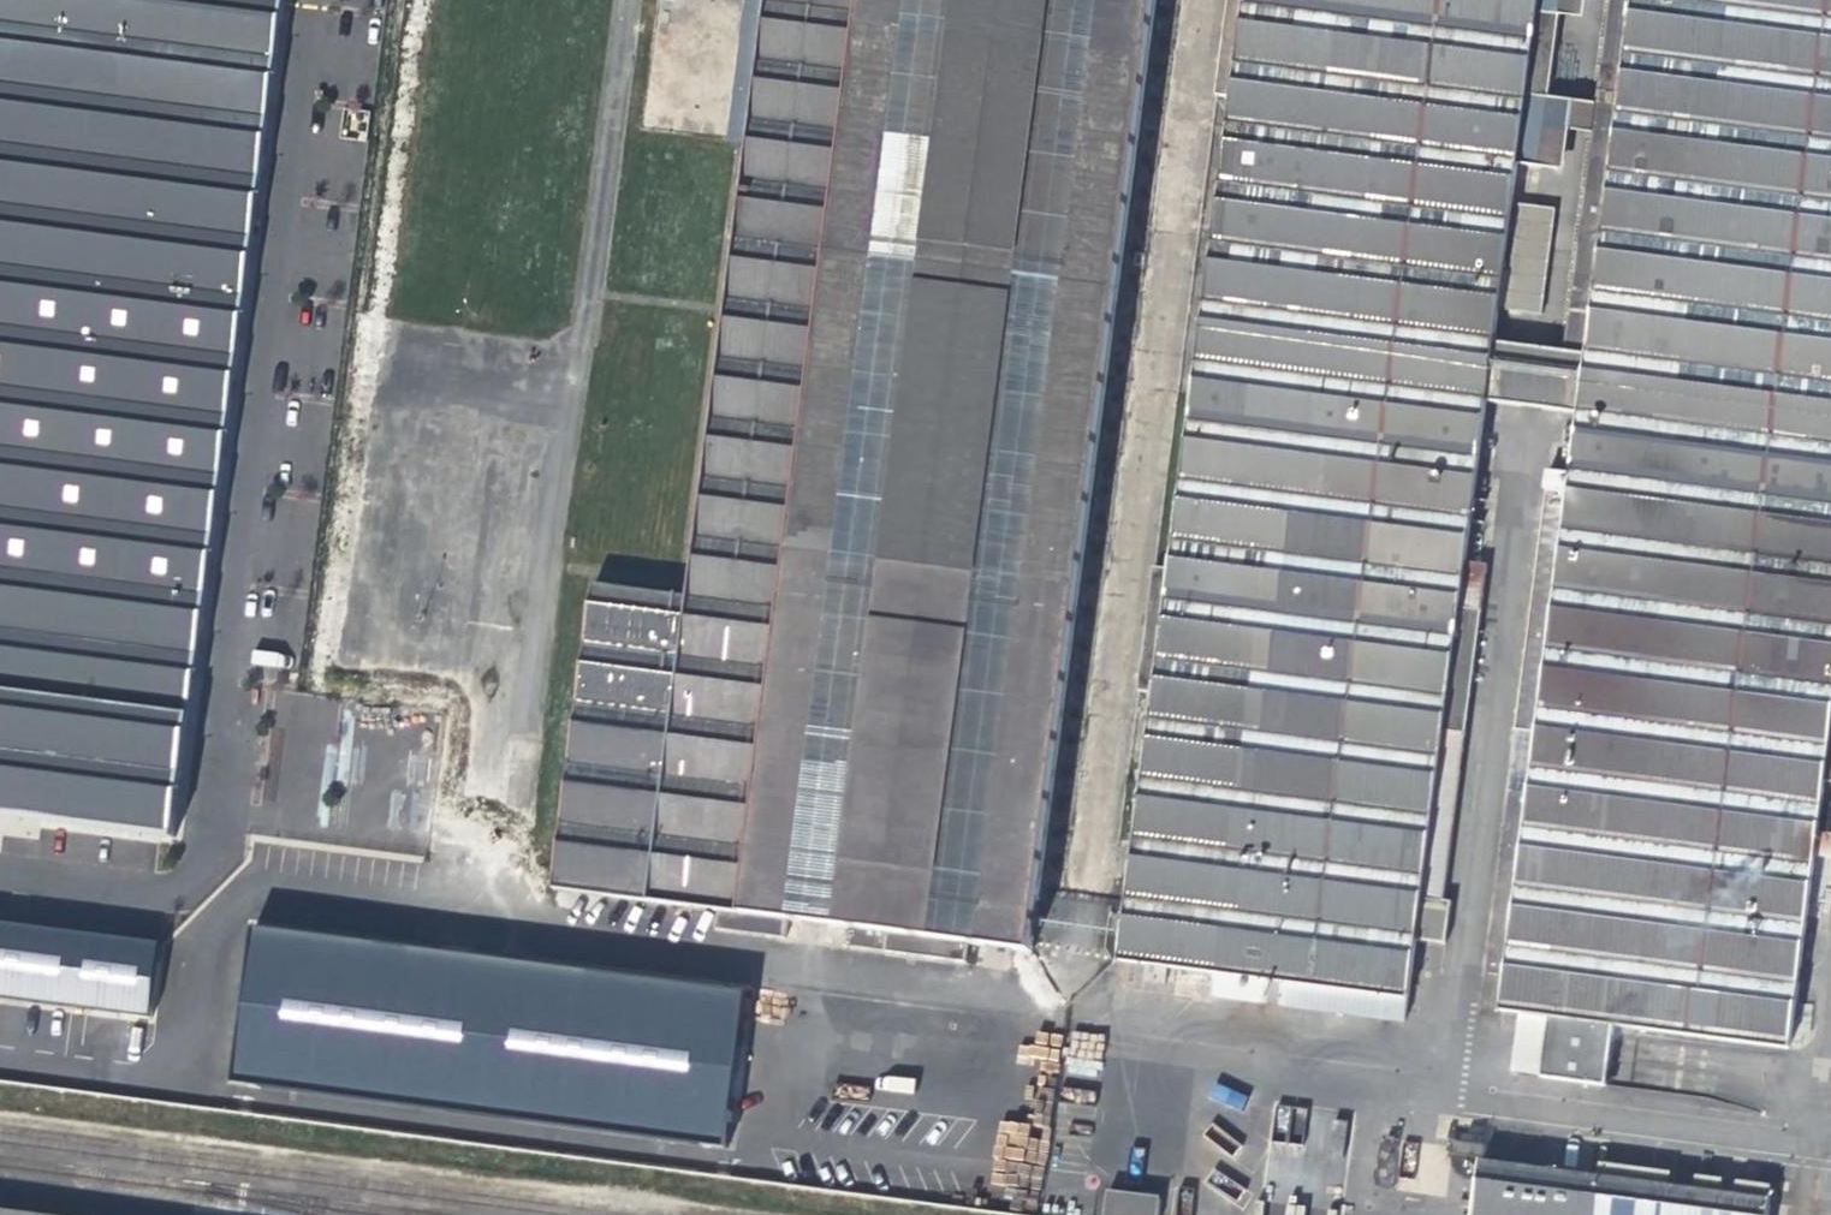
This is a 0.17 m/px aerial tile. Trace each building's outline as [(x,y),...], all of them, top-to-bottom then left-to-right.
[(174,838),(283,0),(0,0),(0,819),(174,838)] [(1158,0),(765,0),(755,71),(746,144),(686,594),(591,583),(571,729),(549,887),(786,923),(782,942),(963,966),(967,946),(1028,955),(1158,0)] [(1221,94),(1235,97),(1168,577),(1152,575),(1135,697),(1151,699),(1116,964),(1265,985),(1261,1012),(1399,1031),(1415,932),(1437,936),(1483,589),(1460,587),(1519,174),(1525,133),(1529,103),(1530,96),(1549,98),(1558,26),(1559,15),(1538,13),(1540,0),(1233,0),(1221,94)] [(1600,113),(1596,143),(1568,345),(1588,348),(1569,496),(1556,494),(1518,766),(1533,768),(1497,1045),(1548,1052),(1542,1088),(1607,1097),(1613,1061),(1783,1084),(1822,792),(1830,794),(1830,0),(1616,0),(1600,113)] [(1538,13),(1559,15),(1558,26),(1589,30),(1593,0),(1540,0),(1538,13)] [(1600,113),(1529,103),(1525,133),(1576,140),(1596,143),(1600,113)] [(1569,181),(1576,140),(1525,133),(1519,174),(1569,181)] [(166,943),(0,921),(0,997),(152,1017),(166,943)] [(719,1144),(741,993),(248,927),(227,1080),(719,1144)] [(1767,1199),(1481,1162),(1474,1214),(1765,1214),(1767,1199)] [(1163,1201),(1111,1194),(1108,1214),(1160,1214),(1163,1201)]
